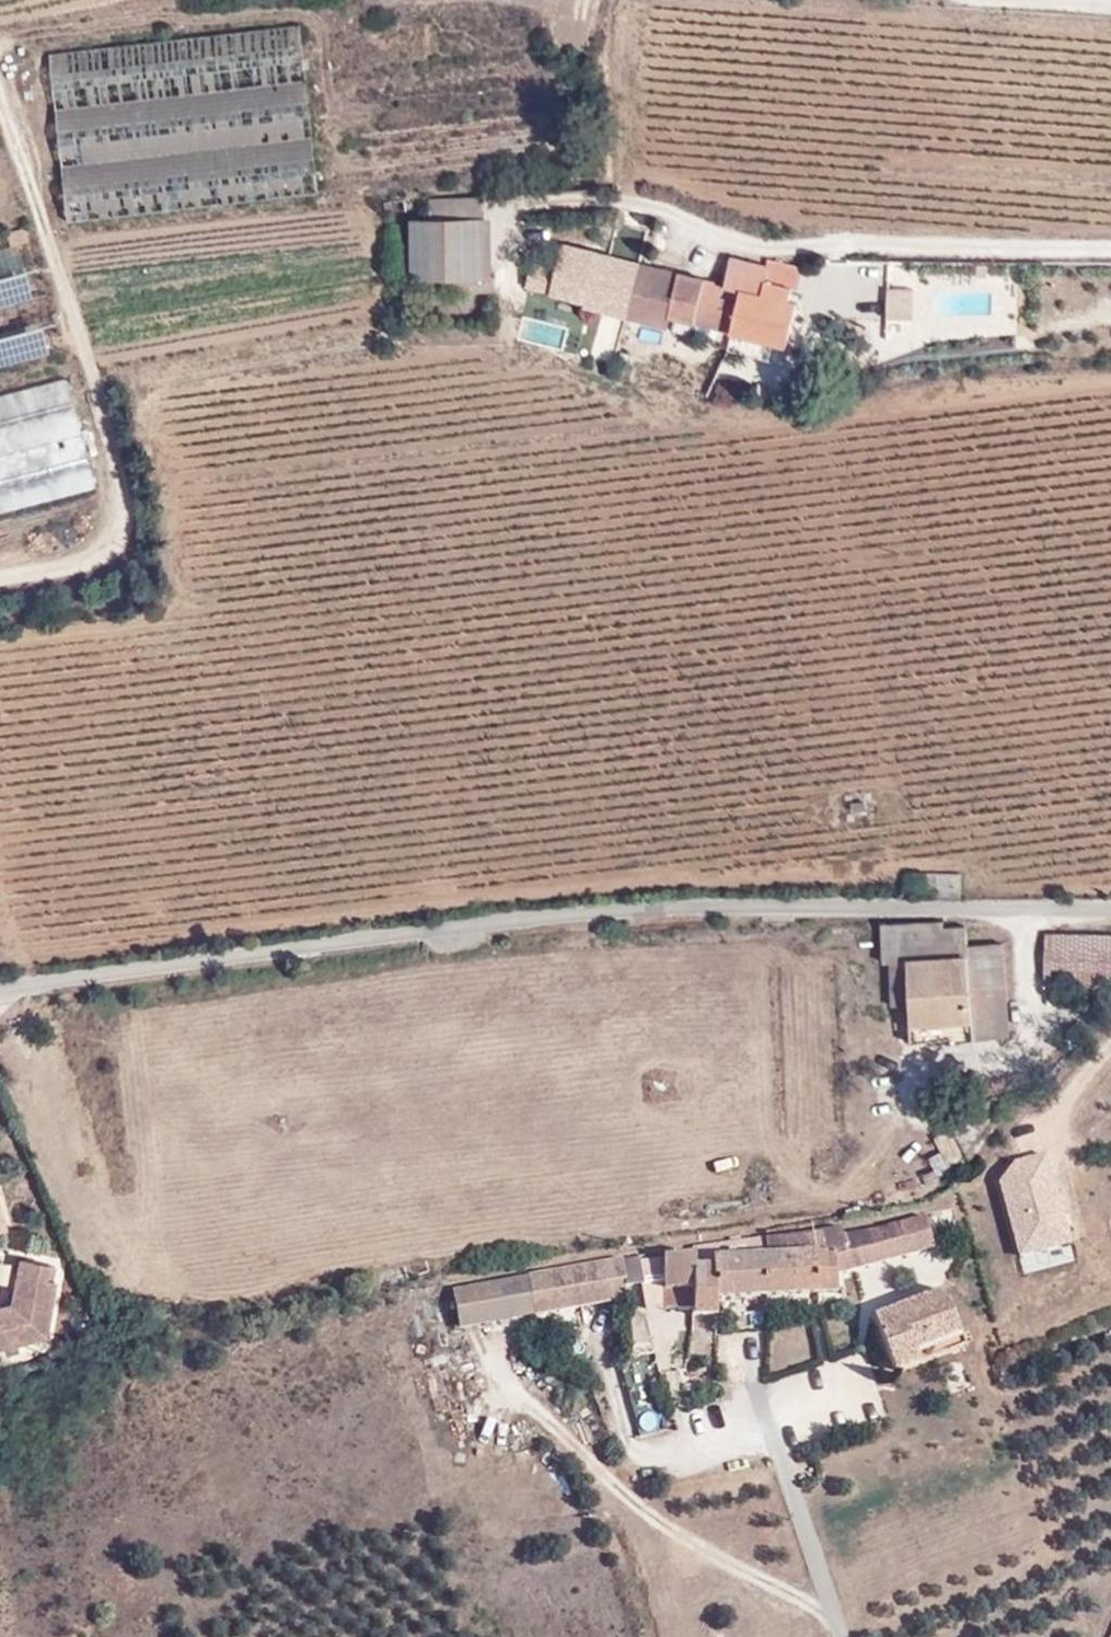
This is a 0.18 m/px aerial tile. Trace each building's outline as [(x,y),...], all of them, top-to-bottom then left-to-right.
[(254,142),(310,137),(306,90),(293,91),(288,26),(150,38),(152,60),(240,52),(243,83),(216,86),(218,108),(241,106),(242,124),(252,123),(254,142)] [(456,270),(489,269),(486,196),(437,197),(438,216),(414,217),(417,271),(419,271),(456,270)] [(721,288),(723,280),(562,240),(555,259),(543,256),(533,285),(664,317),(666,311),(786,341),(796,300),(787,297),(796,261),(766,253),(764,264),(761,263),(759,263),(751,295),(721,288)] [(728,255),(723,280),(721,288),(751,295),(759,263),(728,255)] [(498,273),(497,268),(489,269),(456,270),(457,283),(457,284),(463,283),(465,296),(506,286),(502,272),(498,273)] [(456,270),(419,271),(423,290),(457,283),(456,270)] [(937,931),(877,936),(879,972),(883,971),(886,1015),(905,1014),(906,1038),(970,1032),(971,1047),(1004,1044),(997,953),(962,956),(960,935),(938,937),(937,931)] [(1042,943),(1041,991),(1110,993),(1110,945),(1042,943)] [(965,1233),(1110,1106),(1110,1061),(1109,1059),(939,1206),(965,1233)] [(941,1143),(955,1158),(963,1151),(941,1124),(932,1131),(941,1143)] [(944,1168),(955,1158),(941,1143),(930,1154),(944,1168)] [(985,1370),(1110,1322),(1110,1159),(1031,1190),(1040,1216),(953,1253),(963,1280),(951,1284),(985,1370)] [(842,1223),(768,1234),(768,1287),(833,1286),(834,1273),(929,1241),(925,1214),(892,1220),(894,1226),(843,1234),(842,1223)] [(768,1287),(768,1234),(695,1246),(696,1251),(643,1261),(641,1252),(620,1256),(623,1286),(643,1283),(646,1307),(661,1306),(693,1305),(695,1312),(714,1306),(716,1288),(768,1287)] [(623,1286),(620,1256),(604,1259),(609,1297),(624,1295),(623,1286)] [(609,1297),(604,1259),(527,1273),(534,1310),(609,1297)] [(534,1310),(527,1273),(460,1284),(466,1323),(534,1310)] [(935,1301),(866,1328),(887,1383),(911,1374),(907,1363),(952,1345),(935,1301)] [(0,1320),(0,1365),(37,1356),(28,1313),(0,1320)] [(830,1351),(855,1344),(851,1328),(826,1334),(830,1351)]
